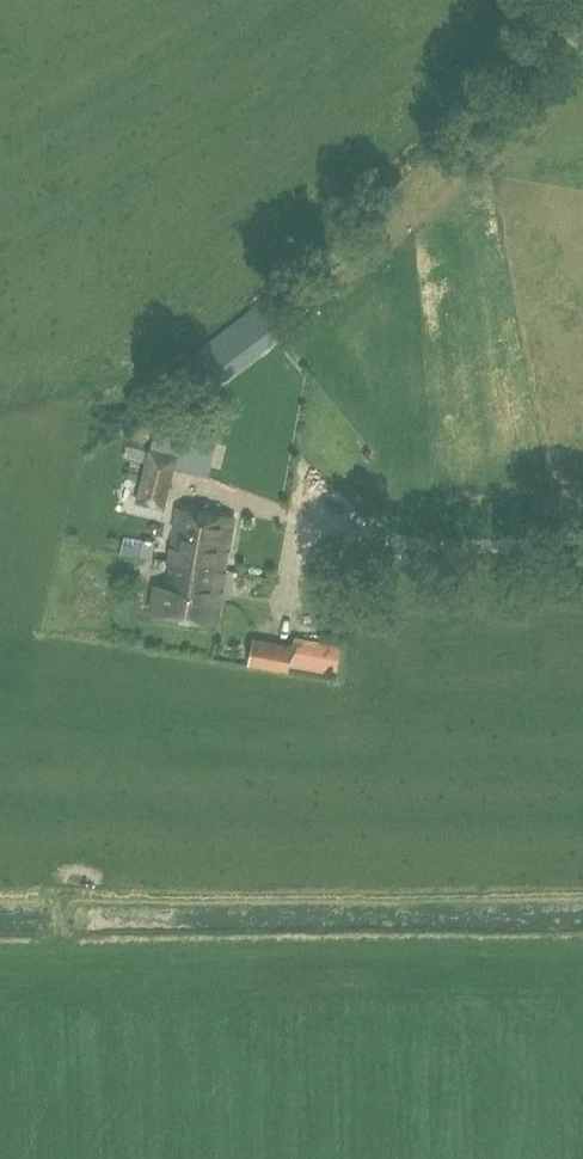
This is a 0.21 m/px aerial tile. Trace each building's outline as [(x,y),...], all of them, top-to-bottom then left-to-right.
[(540,62),(545,55),(536,48),(531,55),(540,62)] [(134,503),(164,510),(177,454),(148,447),(134,503)] [(177,505),(167,559),(225,569),(234,515),(177,505)] [(216,622),(225,569),(167,559),(163,584),(156,583),(151,611),(216,622)] [(249,662),(288,669),(292,645),(253,638),(249,662)] [(330,646),(302,645),(301,671),(348,673),(349,656),(329,655),(330,646)]
